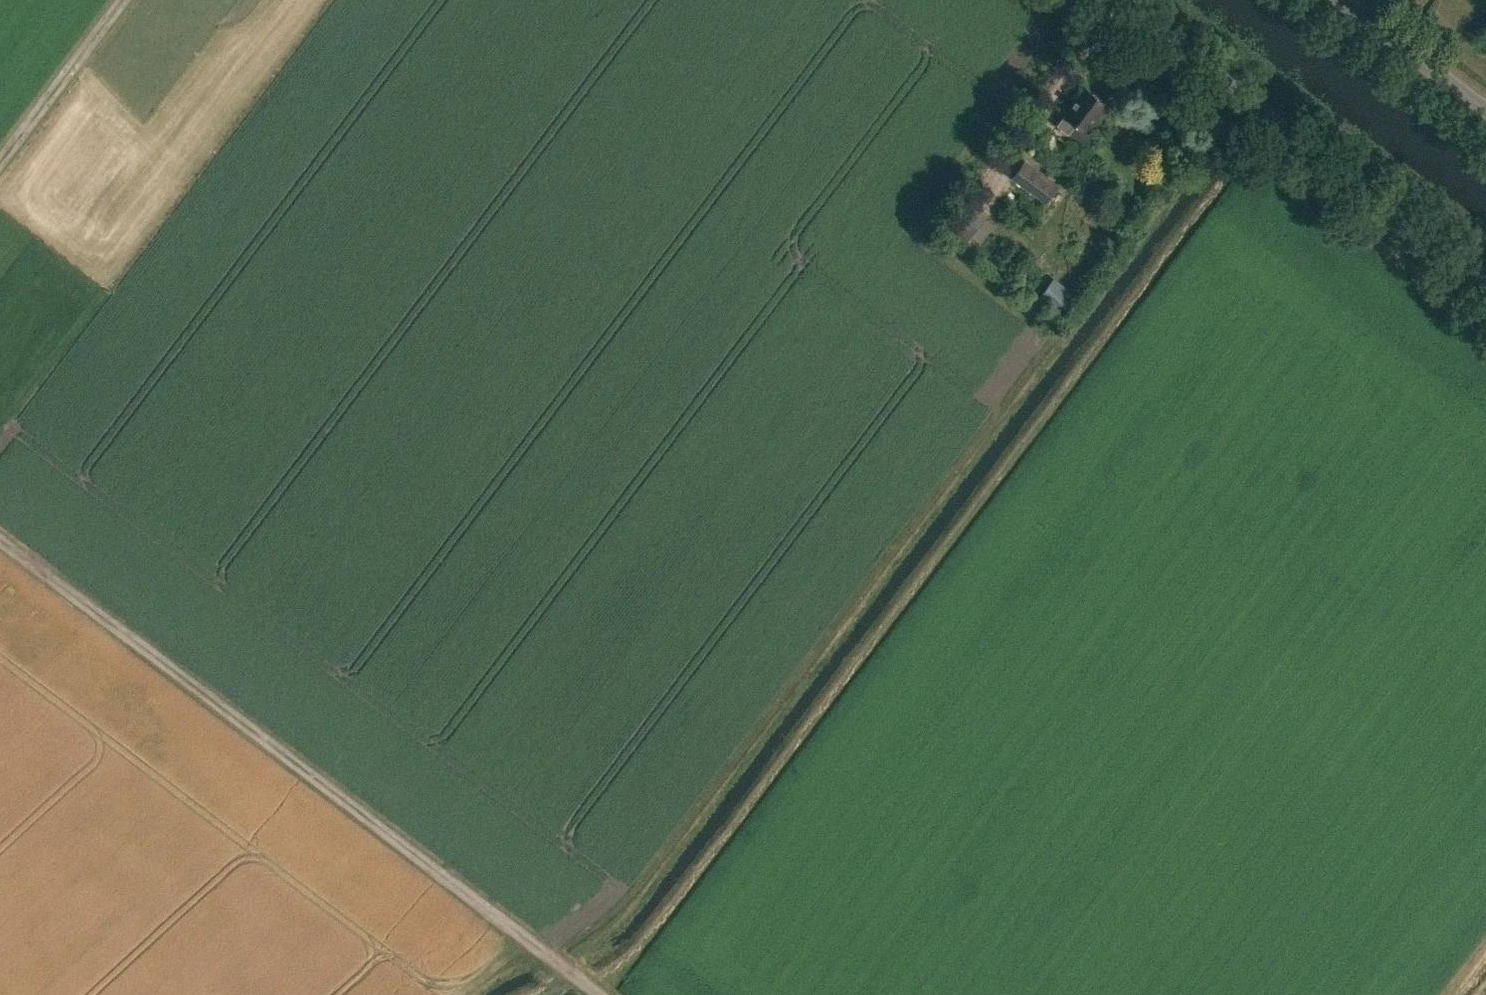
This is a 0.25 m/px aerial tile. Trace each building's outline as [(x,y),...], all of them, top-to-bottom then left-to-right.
[(1057,124),(1086,147),(1095,136),(1087,130),(1107,103),(1085,87),(1065,113),(1057,124)] [(1010,177),(1045,204),(1059,187),(1024,160),(1010,177)] [(1059,315),(1075,294),(1054,278),(1038,299),(1059,315)]
